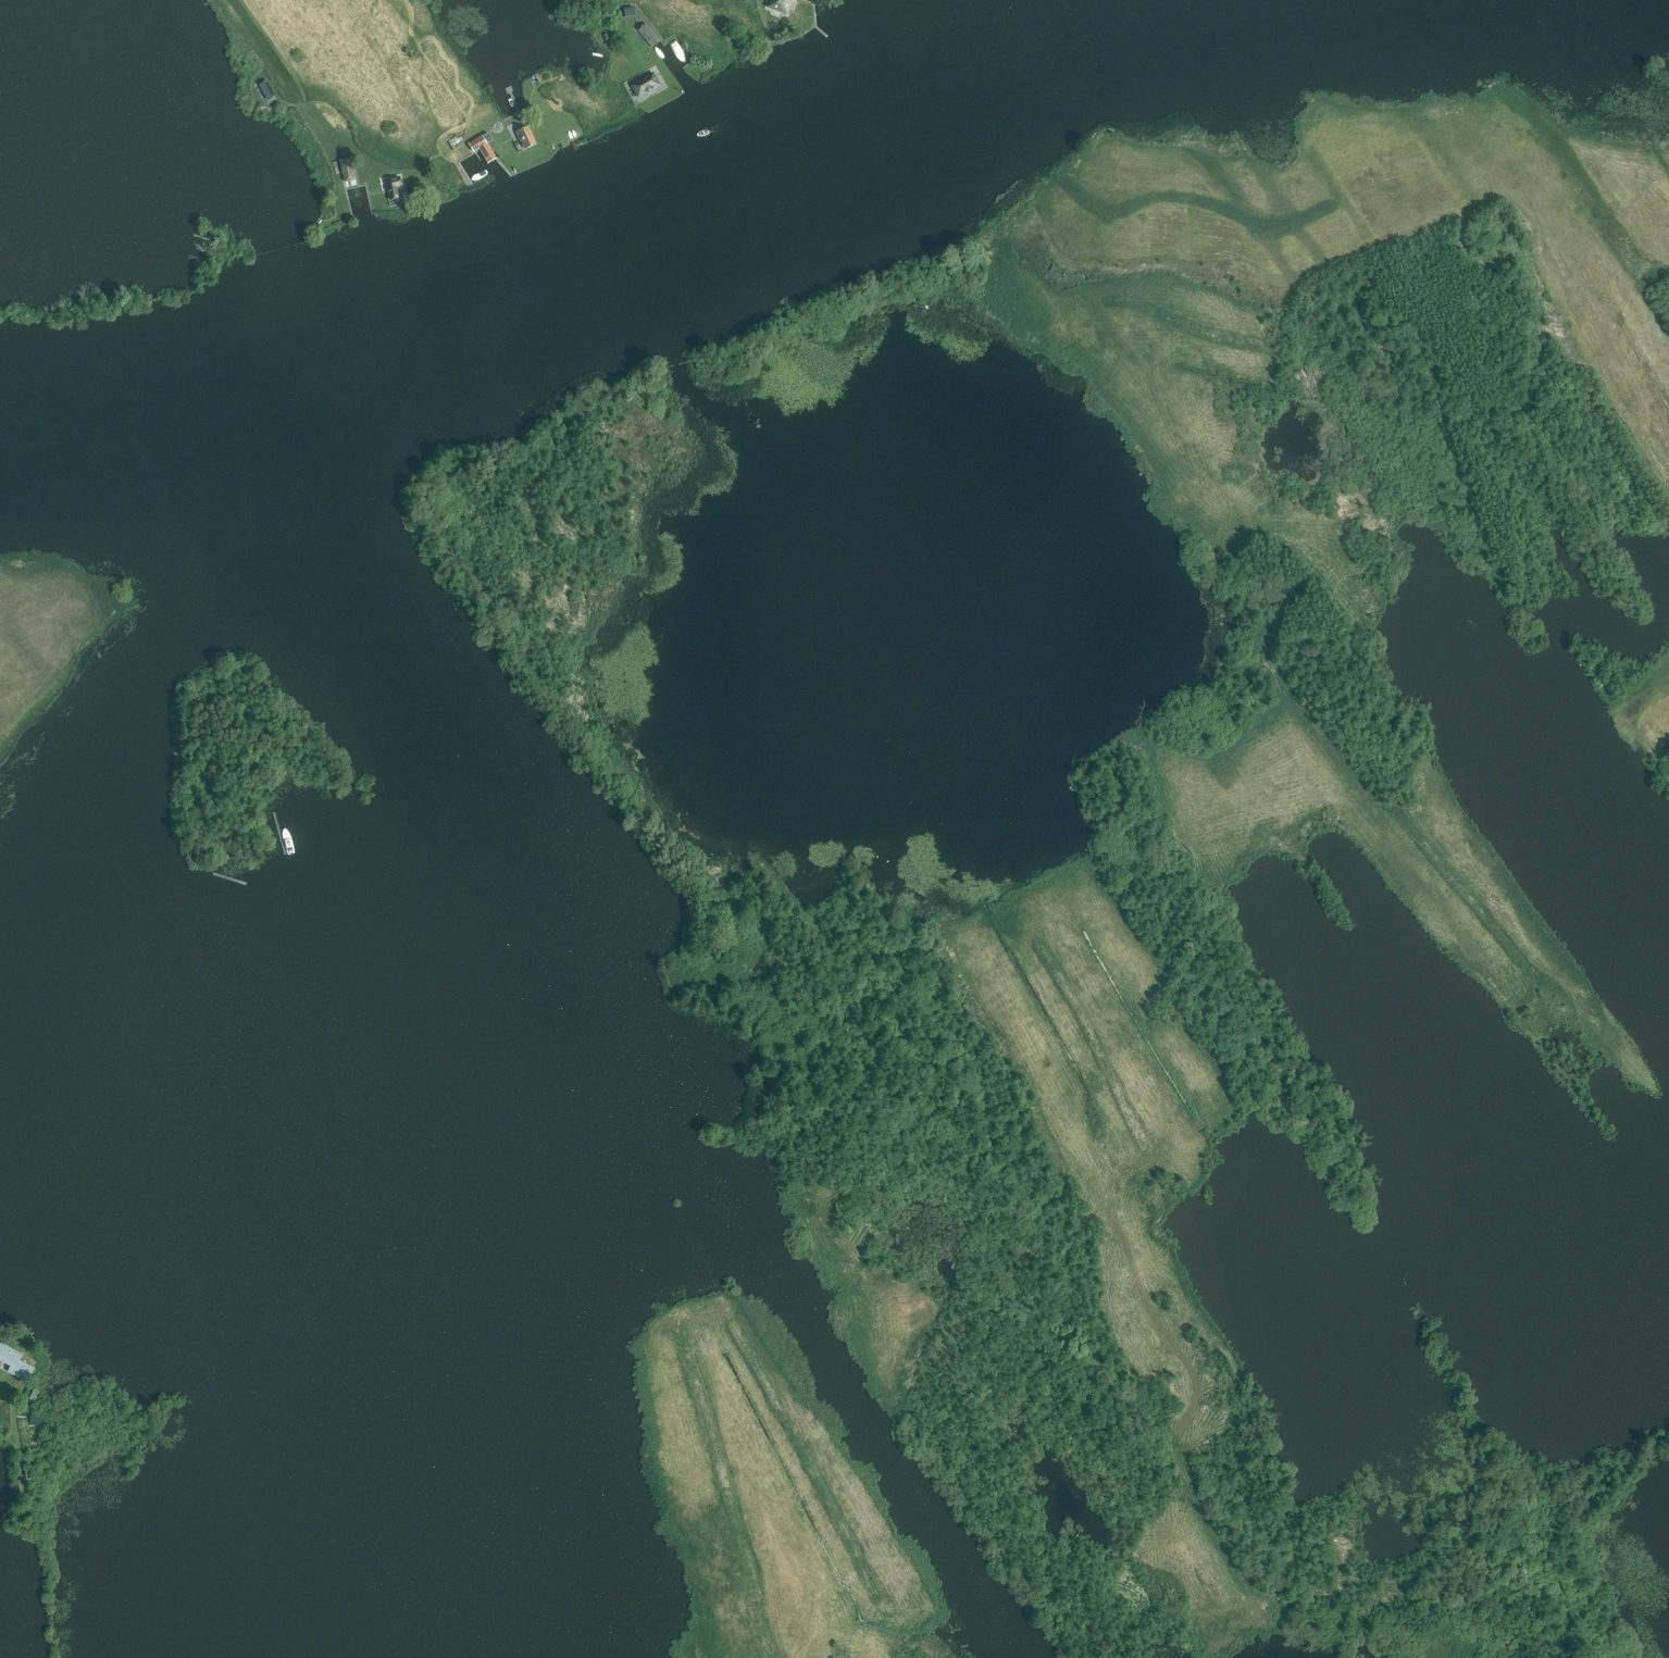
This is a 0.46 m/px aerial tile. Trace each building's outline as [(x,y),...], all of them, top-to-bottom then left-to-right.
[(793,0),(770,0),(768,8),(787,15),(793,0)] [(624,7),(625,18),(635,16),(634,6),(624,7)] [(646,24),(638,30),(653,48),(661,42),(646,24)] [(638,98),(660,85),(653,72),(631,85),(638,98)] [(264,92),(271,89),(267,80),(260,84),(264,92)] [(525,128),(524,126),(518,128),(519,128),(515,130),(516,132),(519,141),(522,140),(526,148),(535,144),(527,127),(525,128)] [(488,163),(496,158),(487,144),(482,136),(469,144),(474,152),(480,148),(480,149),(488,163)] [(341,161),(346,181),(355,179),(350,158),(341,161)] [(391,201),(400,199),(398,190),(403,189),(401,176),(386,180),(391,201)] [(209,242),(217,241),(216,233),(208,234),(209,242)] [(35,1368),(20,1360),(23,1354),(1,1342),(0,1344),(0,1361),(11,1367),(8,1372),(27,1382),(35,1368)] [(30,1399),(36,1401),(40,1391),(35,1388),(30,1399)] [(31,1415),(30,1424),(41,1425),(41,1416),(31,1415)]
